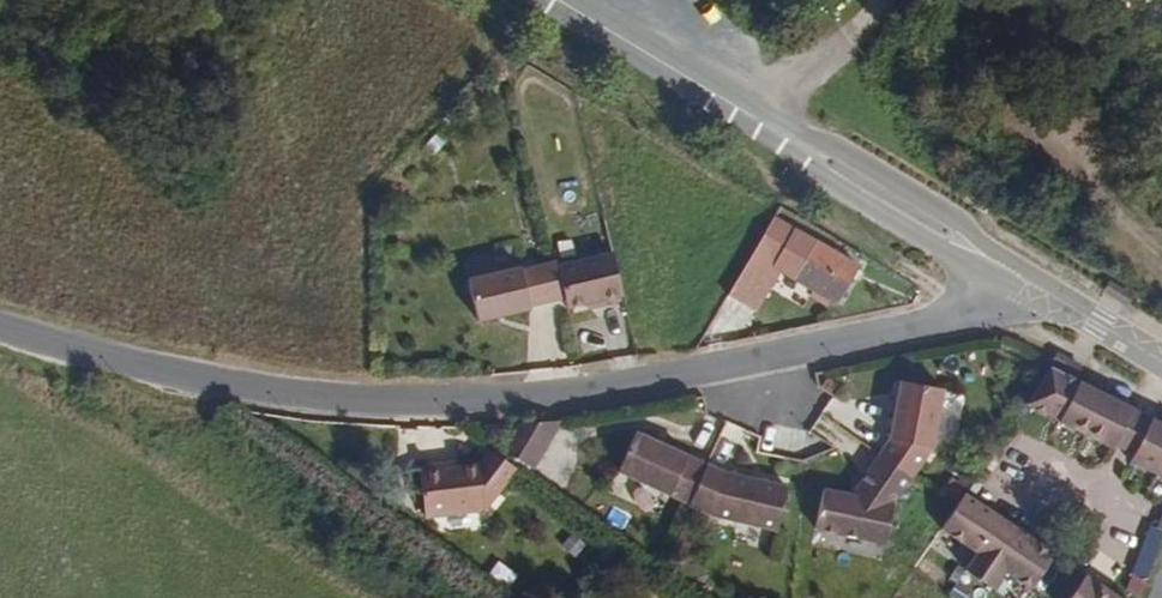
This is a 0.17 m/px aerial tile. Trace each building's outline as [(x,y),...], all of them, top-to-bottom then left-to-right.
[(867,267),(781,216),(735,294),(759,309),(782,270),(845,306),(867,267)] [(619,288),(610,250),(555,262),(565,303),(600,295),(601,301),(621,297),(619,288)] [(527,308),(517,268),(465,281),(474,321),(527,308)] [(1130,293),(1109,282),(1103,291),(1124,302),(1130,293)] [(1080,364),(1059,352),(1053,362),(1074,373),(1080,364)] [(1114,451),(1134,410),(1057,371),(1031,409),(1114,451)] [(937,451),(947,392),(907,386),(897,438),(884,457),(917,480),(937,451)] [(1119,449),(1138,412),(1134,410),(1114,451),(1117,453),(1119,449)] [(1137,459),(1157,422),(1138,412),(1119,449),(1137,459)] [(538,466),(570,421),(531,427),(515,451),(538,466)] [(1157,422),(1137,459),(1135,465),(1161,480),(1161,425),(1157,422)] [(659,445),(640,437),(624,473),(696,505),(713,469),(671,450),(659,445)] [(671,450),(674,443),(662,438),(659,445),(671,450)] [(491,515),(524,473),(496,453),(486,467),(464,470),(463,466),(425,470),(430,522),(491,515)] [(898,508),(917,480),(884,457),(857,497),(831,493),(822,532),(873,544),(898,508)] [(783,533),(793,488),(727,475),(713,469),(696,505),(695,507),(718,518),(783,533)] [(1039,593),(1063,559),(1044,546),(1039,552),(1018,537),(1023,532),(971,498),(947,532),(982,556),(970,573),(997,592),(1010,574),(1039,593)] [(893,549),(903,509),(898,508),(873,544),(893,549)] [(1144,574),(1161,530),(1148,524),(1131,569),(1144,574)] [(1092,578),(1079,597),(1122,597),(1092,578)]
